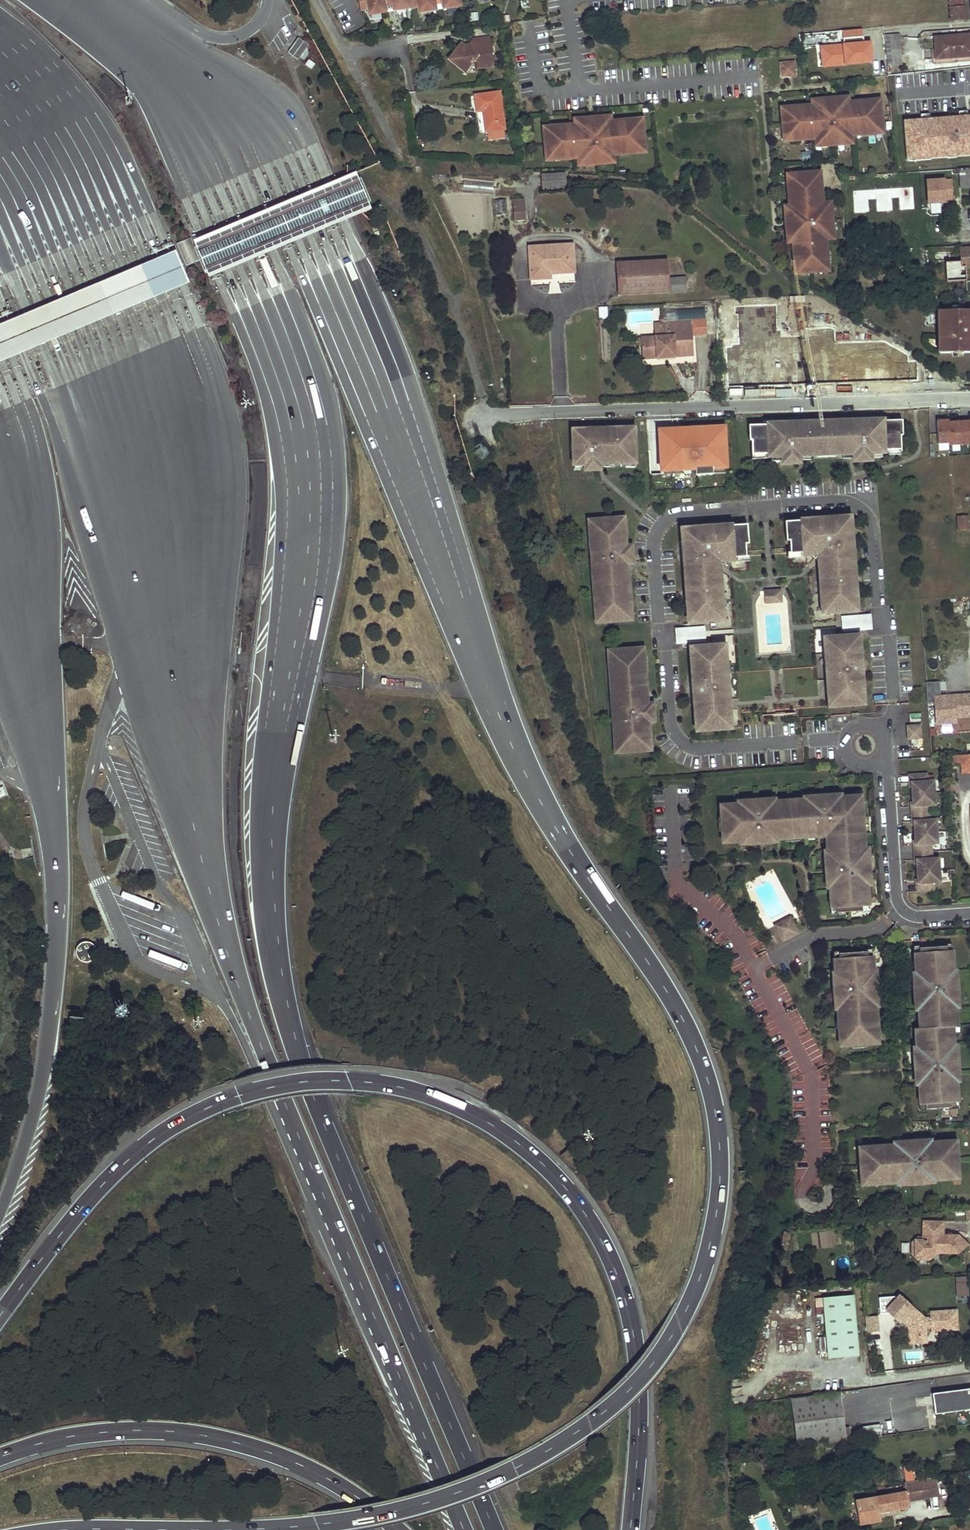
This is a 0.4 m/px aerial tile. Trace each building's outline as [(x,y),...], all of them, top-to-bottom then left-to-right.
[(360,11),(368,9),(369,16),(386,13),(385,7),(392,5),(393,11),(418,7),(419,14),(436,11),(435,4),(442,3),(443,9),(460,6),(459,0),(358,0),(360,11)] [(799,9),(813,8),(812,0),(799,0),(799,9)] [(950,7),(951,21),(967,19),(966,7),(965,7),(951,7),(950,7)] [(900,34),(884,35),(885,42),(900,41),(900,34)] [(842,37),(843,53),(864,52),(863,36),(842,37)] [(934,38),(937,58),(969,56),(969,36),(934,38)] [(493,65),(491,48),(483,48),(482,39),(472,41),(466,49),(461,45),(452,55),(458,59),(454,65),(464,73),(473,61),(475,63),(476,69),(486,68),(485,66),(493,65)] [(491,48),(490,39),(482,39),(483,48),(491,48)] [(290,53),(300,61),(310,47),(300,40),(290,53)] [(762,75),(776,76),(776,60),(762,60),(762,75)] [(793,63),(781,64),(782,77),(794,76),(793,63)] [(506,130),(500,92),(475,96),(477,112),(484,111),(488,132),(489,132),(490,140),(506,138),(505,130),(506,130)] [(789,114),(782,115),(783,136),(791,136),(791,141),(820,139),(821,143),(847,140),(847,137),(876,134),(875,128),(883,127),(881,106),(873,107),(873,101),(865,102),(865,101),(850,102),(850,103),(843,104),(843,103),(818,105),(818,106),(811,107),(811,106),(796,107),(797,108),(789,109),(789,114)] [(551,134),(544,135),(545,156),(553,155),(554,161),(582,158),(583,162),(609,160),(609,156),(638,154),(637,148),(645,147),(643,126),(635,127),(635,121),(627,122),(627,120),(612,122),(612,123),(605,124),(605,122),(580,124),(581,126),(574,127),(573,125),(559,127),(559,128),(551,128),(551,134)] [(959,169),(959,174),(960,188),(969,188),(969,169),(959,169)] [(815,180),(815,173),(793,175),(794,182),(788,183),(789,190),(788,190),(789,205),(790,205),(791,212),(790,213),(792,237),(794,237),(794,244),(793,244),(794,259),(795,259),(796,267),(802,266),(802,274),(824,272),(823,264),(829,264),(826,235),(830,235),(827,208),(824,209),(821,180),(815,180)] [(566,188),(565,175),(543,175),(544,190),(566,188)] [(926,176),(926,203),(947,202),(947,176),(926,176)] [(346,177),(194,241),(208,276),(361,212),(346,177)] [(493,192),(494,182),(463,180),(463,190),(493,192)] [(493,200),(497,215),(509,212),(505,197),(493,200)] [(513,202),(515,220),(526,219),(524,201),(513,202)] [(356,219),(365,236),(376,231),(367,214),(356,219)] [(177,244),(186,266),(200,260),(191,238),(177,244)] [(575,243),(536,245),(536,254),(531,254),(532,277),(553,276),(552,272),(552,269),(557,269),(557,272),(577,271),(575,243)] [(960,248),(960,260),(961,267),(969,266),(969,248),(960,248)] [(175,251),(99,283),(0,324),(0,363),(189,283),(175,251)] [(668,260),(618,262),(620,295),(670,292),(669,279),(668,260)] [(669,279),(670,292),(687,291),(686,278),(669,279)] [(608,319),(607,307),(599,307),(599,322),(607,322),(607,319),(608,319)] [(938,311),(937,353),(951,353),(951,350),(962,350),(962,353),(969,353),(969,311),(962,311),(962,314),(951,314),(951,311),(938,311)] [(811,313),(722,317),(725,362),(851,355),(850,334),(837,335),(837,324),(812,325),(811,313)] [(692,355),(690,321),(666,323),(667,336),(641,338),(642,358),(692,355)] [(946,408),(935,408),(936,453),(961,452),(961,437),(961,413),(961,406),(945,407),(946,408)] [(900,435),(902,435),(902,420),(881,421),(881,420),(859,421),(859,423),(840,423),(840,421),(810,423),(810,424),(791,425),(791,423),(769,424),(769,425),(749,425),(749,441),(751,441),(752,455),(769,454),(769,456),(782,456),(783,463),(799,463),(799,455),(813,455),(813,453),(840,452),(840,454),(854,453),(854,461),(870,460),(870,453),(884,452),(883,450),(901,450),(900,435)] [(609,464),(634,463),(633,428),(611,429),(611,431),(601,431),(601,429),(585,430),(586,432),(572,433),(573,465),(584,464),(585,470),(599,470),(599,462),(609,462),(609,464)] [(961,437),(961,452),(969,452),(969,438),(961,437)] [(671,443),(672,469),(698,468),(697,442),(671,443)] [(721,493),(732,492),(731,473),(720,474),(721,493)] [(959,529),(968,529),(967,515),(958,516),(959,529)] [(849,533),(851,533),(850,517),(835,518),(835,520),(810,522),(810,520),(785,522),(786,541),(789,541),(790,554),(813,552),(820,558),(821,566),(819,566),(820,581),(822,581),(823,593),(821,593),(821,600),(823,600),(825,613),(838,612),(838,610),(856,609),(855,591),(853,591),(852,579),(854,578),(852,549),(850,550),(849,533)] [(632,563),(631,547),(623,547),(621,520),(605,521),(605,520),(589,521),(590,536),(592,536),(593,546),(591,546),(593,570),(595,570),(596,580),(594,580),(595,595),(597,595),(597,607),(595,608),(597,622),(612,621),(612,620),(629,618),(627,591),(629,592),(628,576),(625,576),(625,564),(632,563)] [(748,544),(747,524),(722,526),(722,528),(697,530),(697,528),(682,529),(683,545),(685,545),(686,562),(684,561),(686,591),(688,590),(689,603),(687,603),(688,621),(706,619),(707,621),(721,620),(720,607),(722,608),(721,600),(719,601),(718,589),(720,588),(719,573),(717,573),(717,565),(723,559),(746,557),(745,544),(748,544)] [(782,602),(781,590),(764,591),(765,603),(782,602)] [(870,628),(869,616),(841,618),(842,630),(870,628)] [(705,640),(704,628),(675,630),(677,642),(705,640)] [(854,647),(854,636),(824,638),(825,654),(827,654),(828,665),(826,665),(827,680),(829,680),(830,691),(828,691),(829,706),(858,704),(858,693),(863,693),(862,685),(860,685),(858,655),(860,655),(859,647),(854,647)] [(708,646),(708,648),(690,650),(692,674),(694,674),(696,704),(694,704),(696,729),(714,727),(714,729),(728,729),(727,716),(729,715),(729,709),(724,709),(723,699),(728,699),(726,674),(724,675),(723,665),(725,665),(725,658),(723,658),(722,645),(708,646)] [(643,677),(641,650),(624,652),(624,650),(608,651),(610,666),(612,666),(612,678),(610,678),(611,693),(613,693),(614,703),(612,703),(614,728),(616,728),(617,737),(615,737),(616,752),(631,751),(631,750),(648,749),(646,722),(653,721),(652,705),(645,705),(644,692),(646,692),(645,677),(643,677)] [(958,723),(958,717),(969,717),(969,691),(941,692),(940,680),(926,680),(927,701),(934,701),(934,723),(958,723)] [(920,738),(919,725),(907,727),(908,739),(920,738)] [(949,765),(964,764),(963,753),(948,755),(949,765)] [(936,820),(930,820),(929,806),(936,805),(934,781),(927,781),(927,774),(912,775),(913,783),(911,782),(913,807),(914,807),(915,821),(914,821),(915,845),(916,845),(917,860),(916,860),(917,884),(919,884),(919,891),(934,890),(934,883),(940,882),(939,858),(932,858),(931,844),(935,844),(938,844),(936,820)] [(723,817),(725,840),(732,839),(732,843),(773,839),(772,837),(818,834),(818,831),(830,830),(832,849),(830,849),(830,855),(828,855),(832,907),(837,906),(838,912),(864,910),(863,904),(871,904),(868,874),(871,874),(869,853),(864,854),(864,841),(860,841),(858,816),(861,816),(860,801),(857,801),(857,794),(841,796),(841,798),(836,798),(836,794),(828,794),(828,796),(818,797),(818,795),(810,796),(810,800),(770,803),(770,799),(762,800),(762,801),(752,802),(752,800),(744,801),(744,805),(720,807),(721,818),(723,817)] [(792,916),(777,925),(785,940),(800,932),(792,916)] [(90,943),(89,943),(87,942),(85,942),(83,942),(81,943),(79,944),(78,945),(77,947),(76,949),(75,950),(75,952),(75,954),(76,956),(77,958),(78,959),(79,961),(81,962),(83,962),(85,963),(87,963),(88,963),(90,962),(92,961),(93,960),(94,958),(95,956),(96,954),(96,952),(96,951),(95,949),(95,947),(93,946),(92,944),(90,943)] [(928,1108),(954,1106),(954,1100),(961,1099),(959,1070),(961,1069),(959,1049),(955,1049),(954,1044),(957,1043),(955,1030),(951,1030),(951,1025),(955,1024),(955,1019),(959,1018),(958,1005),(957,1005),(956,995),(959,995),(957,975),(954,975),(953,969),(955,969),(954,949),(949,949),(948,944),(920,946),(921,951),(916,952),(917,972),(919,972),(920,977),(918,977),(919,1003),(922,1003),(922,1008),(920,1008),(921,1022),(925,1021),(926,1026),(921,1027),(922,1033),(917,1033),(918,1047),(920,1047),(921,1051),(918,1052),(920,1077),(923,1077),(923,1082),(921,1082),(922,1103),(928,1102),(928,1108)] [(878,994),(877,975),(873,975),(873,969),(875,969),(874,956),(869,956),(869,950),(840,952),(840,958),(836,958),(837,972),(839,972),(839,977),(837,977),(839,1002),(841,1002),(842,1007),(839,1007),(840,1021),(843,1021),(845,1045),(855,1044),(855,1042),(878,1040),(877,1033),(880,1033),(879,1023),(877,1023),(876,1018),(879,1018),(878,1005),(876,1005),(875,995),(878,994)] [(893,1144),(858,1146),(860,1186),(895,1184),(935,1181),(960,1179),(957,1139),(932,1141),(893,1144)] [(923,1237),(923,1240),(915,1240),(915,1256),(930,1256),(930,1253),(938,1253),(958,1253),(968,1245),(958,1235),(943,1235),(943,1221),(923,1221),(923,1237)] [(923,1240),(923,1237),(912,1237),(912,1254),(917,1259),(929,1259),(938,1253),(930,1253),(930,1256),(915,1256),(915,1240),(923,1240)] [(956,1295),(968,1295),(968,1275),(956,1275),(956,1295)] [(858,1355),(853,1295),(823,1298),(828,1358),(858,1355)] [(924,1319),(899,1296),(888,1309),(908,1327),(909,1338),(925,1336),(925,1328),(931,1327),(931,1331),(938,1330),(947,1330),(957,1329),(956,1311),(930,1313),(930,1318),(924,1319)] [(865,1316),(865,1331),(878,1330),(878,1315),(865,1316)] [(933,1392),(935,1413),(969,1409),(969,1388),(933,1392)] [(840,1391),(790,1398),(798,1451),(852,1443),(851,1432),(846,1433),(840,1391)] [(911,1465),(904,1466),(906,1481),(913,1479),(911,1465)] [(939,1476),(924,1479),(927,1497),(942,1494),(939,1476)] [(924,1479),(907,1482),(909,1491),(910,1500),(927,1497),(924,1479)] [(910,1500),(909,1491),(856,1499),(860,1522),(883,1519),(882,1513),(881,1509),(895,1507),(911,1504),(910,1500)] [(810,1504),(816,1503),(815,1499),(807,1500),(803,1507),(807,1509),(810,1504)]
